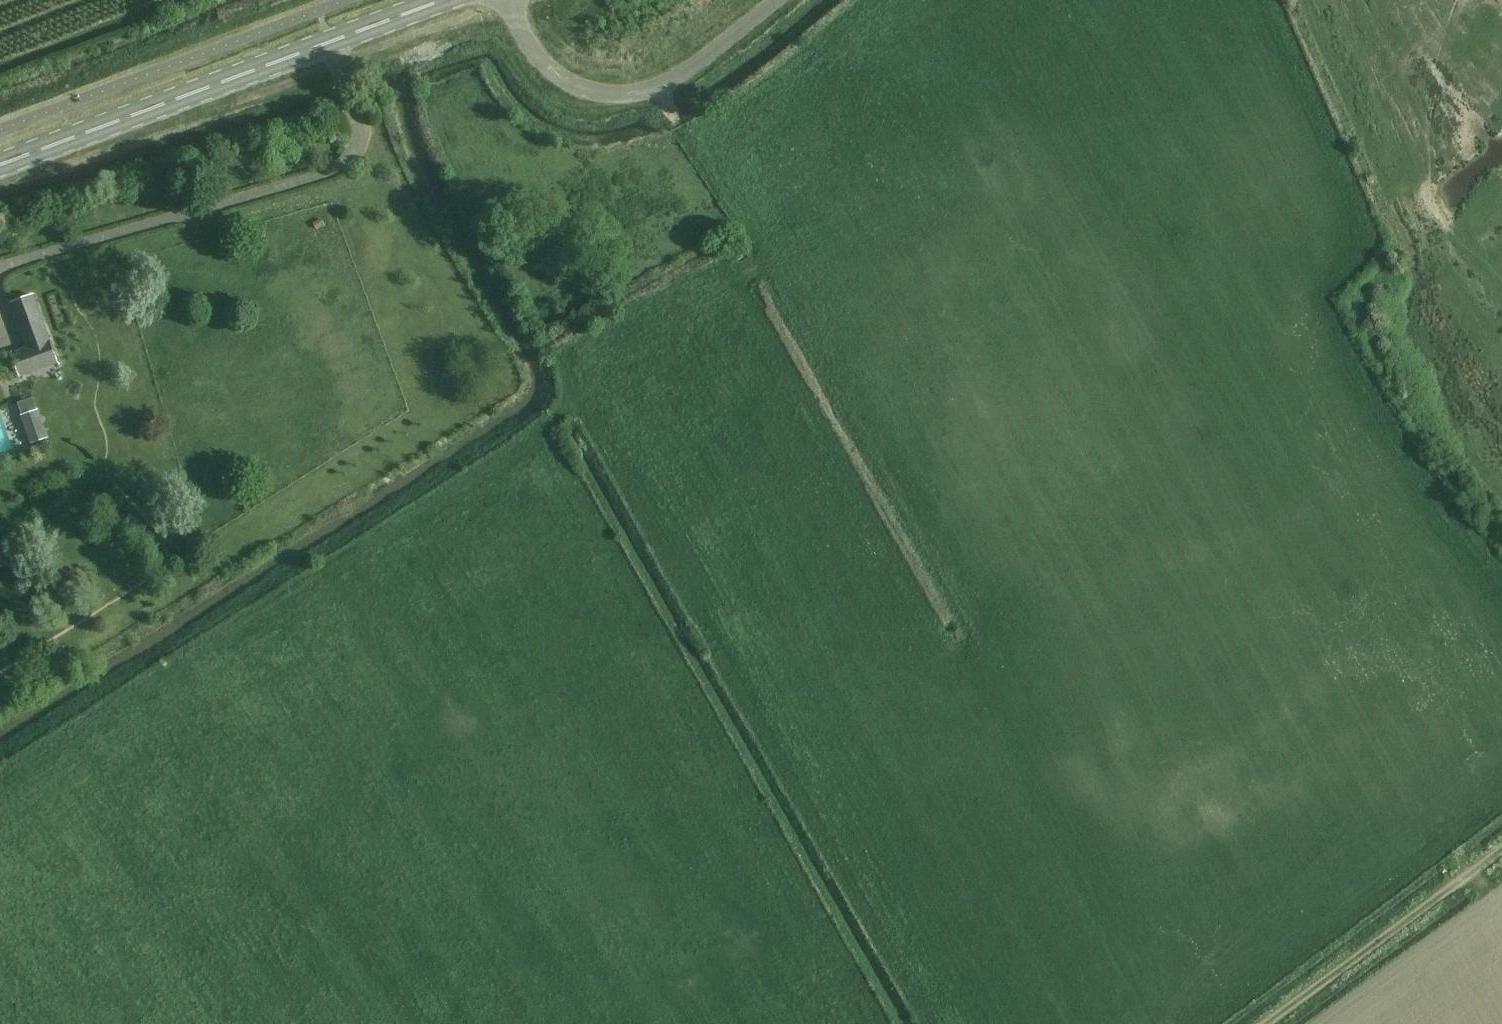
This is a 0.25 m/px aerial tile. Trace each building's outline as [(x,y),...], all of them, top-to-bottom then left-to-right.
[(59,358),(35,294),(15,300),(33,348),(19,353),(24,371),(59,358)] [(11,448),(0,404),(0,451),(11,448)] [(40,409),(25,414),(34,440),(49,435),(40,409)]
